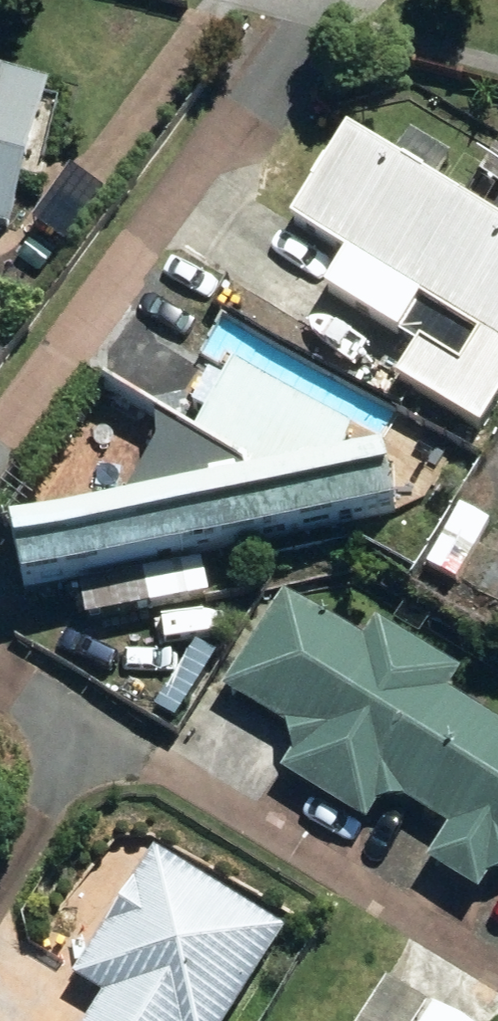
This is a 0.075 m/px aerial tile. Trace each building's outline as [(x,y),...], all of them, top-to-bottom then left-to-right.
[(19,221),(59,70),(0,55),(0,216),(19,221)] [(491,421),(497,410),(497,206),(357,120),(301,212),(356,246),(337,279),(408,324),(429,291),(489,328),(471,360),(428,334),(407,369),(491,421)] [(497,167),(497,166),(497,145),(487,161),(497,167)] [(35,510),(48,570),(411,495),(398,433),(35,510)] [(90,576),(97,611),(159,597),(152,563),(90,576)] [(454,687),(468,665),(388,615),(374,635),(296,585),(235,682),(294,721),(301,749),(293,763),(375,814),(386,795),(413,790),(461,820),(438,855),(486,886),(496,870),(497,869),(497,714),(454,687)] [(289,922),(162,843),(81,973),(112,992),(94,1020),(227,1020),(289,922)] [(442,1002),(430,1020),(473,1020),(442,1002)]
